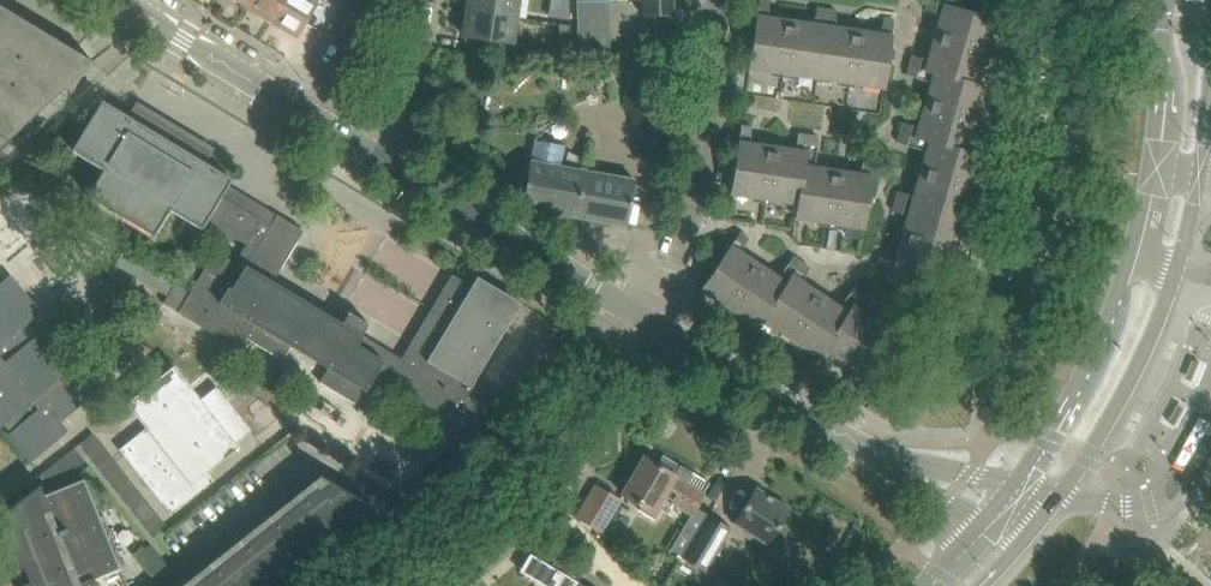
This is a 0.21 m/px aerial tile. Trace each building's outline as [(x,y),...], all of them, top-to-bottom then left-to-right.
[(245,4),(271,19),(282,0),(247,0),(245,4)] [(271,19),(297,35),(317,0),(282,0),(271,19)] [(468,10),(515,16),(514,16),(516,0),(470,0),(468,10)] [(577,16),(609,15),(609,13),(608,12),(608,2),(609,2),(609,0),(576,0),(577,16)] [(643,15),(673,14),(672,0),(642,0),(643,15)] [(749,68),(771,71),(771,69),(783,71),(796,73),(796,75),(816,78),(820,51),(827,9),(816,7),(814,23),(791,19),(768,16),(770,1),(765,0),(759,0),(754,35),(753,41),(749,68)] [(967,11),(955,7),(930,0),(928,0),(926,10),(940,14),(934,36),(927,59),(913,55),(910,64),(951,76),(960,79),(977,83),(982,64),(980,63),(984,51),(987,39),(989,40),(995,19),(980,14),(974,13),(969,11),(967,11)] [(999,20),(1002,9),(982,3),(982,5),(980,14),(995,19),(999,20)] [(93,60),(74,49),(73,49),(0,4),(0,145),(19,128),(26,122),(65,87),(94,61),(93,61),(93,60)] [(837,11),(827,9),(820,51),(816,78),(837,81),(838,79),(850,81),(862,82),(862,84),(884,88),(884,87),(887,65),(888,61),(888,58),(889,49),(894,19),(883,17),(881,33),(858,29),(835,26),(837,11)] [(514,21),(515,16),(468,10),(470,11),(469,18),(467,17),(464,36),(511,43),(511,41),(510,41),(513,21),(514,21)] [(577,16),(577,32),(610,31),(610,29),(609,29),(609,18),(609,15),(577,16)] [(559,23),(559,45),(570,44),(570,25),(559,23)] [(610,31),(577,32),(578,48),(610,47),(610,45),(609,45),(609,34),(610,34),(610,31)] [(931,82),(925,104),(918,126),(904,122),(903,122),(901,132),(941,143),(955,147),(967,151),(973,131),(971,130),(975,118),(978,106),(980,107),(986,86),(977,83),(960,79),(951,76),(910,64),(907,74),(907,75),(931,82)] [(90,119),(72,149),(104,169),(88,195),(154,235),(170,208),(202,228),(204,225),(208,218),(247,242),(246,244),(235,263),(214,250),(193,285),(191,289),(176,280),(163,302),(228,341),(234,331),(236,332),(283,360),(292,346),(328,368),(320,382),(355,403),(364,389),(366,390),(375,374),(415,398),(472,432),(473,432),(496,394),(474,380),(521,302),(478,276),(477,276),(471,285),(452,273),(401,358),(361,334),(367,325),(368,325),(370,324),(348,311),(347,312),(348,313),(343,323),(272,281),(303,230),(277,214),(277,215),(227,185),(231,178),(205,162),(211,151),(135,106),(129,116),(102,100),(102,101),(90,119)] [(796,149),(772,145),(749,142),(752,127),(742,125),(741,125),(735,167),(734,174),(731,194),(753,197),(753,195),(765,197),(778,198),(777,201),(798,203),(800,191),(802,177),(808,135),(798,133),(796,149)] [(913,195),(899,191),(898,191),(896,201),(936,212),(962,220),(968,199),(966,199),(970,187),(973,175),(975,175),(981,155),(967,151),(955,147),(941,143),(901,132),(898,142),(926,150),(920,172),(913,195)] [(814,166),(818,136),(808,135),(802,177),(800,191),(798,203),(796,218),(817,221),(817,219),(830,221),(842,223),(842,225),(863,228),(863,227),(866,206),(867,201),(867,200),(868,197),(869,187),(873,159),(863,157),(863,158),(861,173),(837,169),(814,166)] [(535,137),(524,200),(522,207),(626,226),(634,179),(560,164),(564,142),(535,137)] [(908,215),(901,238),(895,260),(880,256),(877,266),(918,278),(944,285),(944,284),(950,264),(948,263),(951,252),(954,239),(956,240),(962,220),(936,212),(896,201),(893,211),(908,215)] [(780,277),(760,264),(740,250),(749,238),(740,232),(716,267),(714,270),(701,289),(719,302),(721,300),(731,307),(741,314),(740,316),(758,328),(763,320),(773,305),(779,297),(802,262),(793,256),(784,269),(785,270),(780,277)] [(782,329),(793,337),(802,343),(801,345),(819,357),(825,349),(834,335),(840,327),(863,292),(855,286),(854,285),(845,299),(847,299),(842,307),(822,294),(802,280),(810,268),(802,262),(779,297),(773,305),(763,320),(780,331),(782,329)] [(3,425),(6,422),(13,430),(10,432),(33,458),(30,460),(31,461),(68,430),(61,421),(82,404),(60,377),(71,368),(41,333),(43,331),(42,330),(29,341),(19,329),(39,312),(9,277),(12,275),(11,274),(0,283),(0,427),(3,425)] [(903,337),(883,323),(863,310),(871,297),(863,292),(840,327),(834,335),(825,349),(842,361),(843,359),(854,366),(864,373),(862,375),(880,387),(895,364),(911,342),(903,337)] [(171,514),(175,511),(213,480),(207,471),(238,446),(236,442),(251,430),(216,386),(201,398),(174,364),(126,403),(147,427),(119,449),(171,514)] [(165,525),(92,433),(80,443),(153,535),(165,525)] [(85,460),(74,447),(56,462),(66,475),(85,460)] [(644,456),(622,493),(641,505),(639,509),(655,519),(661,508),(657,506),(663,495),(692,512),(692,511),(695,506),(703,493),(710,482),(682,465),(663,454),(657,464),(644,456)] [(370,505),(371,504),(320,474),(318,475),(319,475),(180,585),(267,585),(370,505)] [(43,494),(40,486),(41,485),(40,484),(31,491),(0,516),(0,532),(22,585),(128,585),(84,478),(43,494)] [(578,516),(601,530),(619,499),(596,486),(578,516)] [(768,544),(790,508),(755,487),(733,522),(768,544)] [(692,512),(669,549),(682,556),(708,513),(695,506),(692,511),(692,512)] [(705,570),(731,527),(708,513),(682,556),(684,558),(678,568),(698,581),(705,570)] [(175,574),(150,543),(137,553),(162,584),(175,574)] [(536,580),(547,585),(586,585),(580,582),(547,562),(536,580)]
